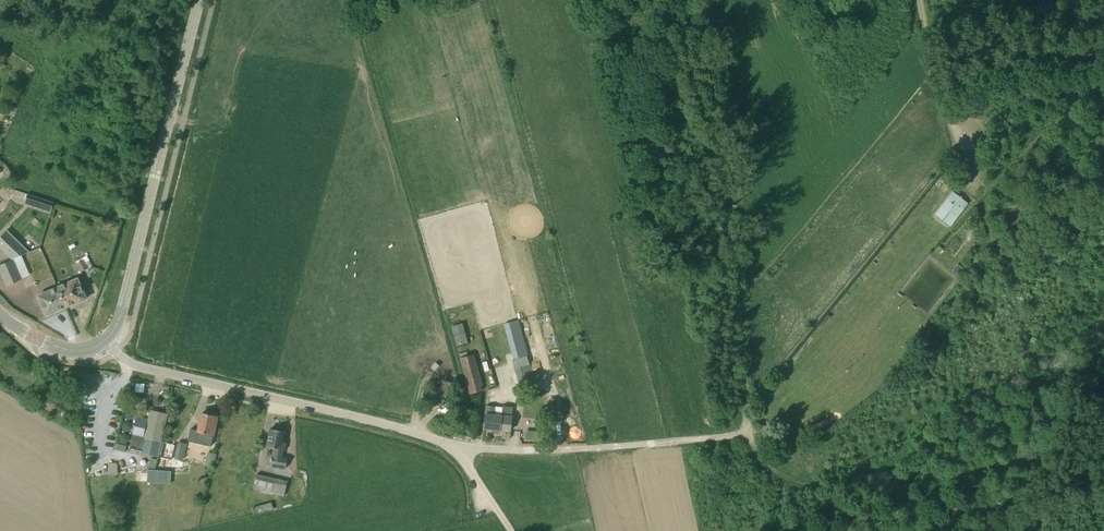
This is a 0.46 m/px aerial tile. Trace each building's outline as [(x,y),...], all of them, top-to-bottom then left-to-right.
[(951,195),(934,217),(949,229),(966,206),(951,195)] [(50,212),(53,205),(32,198),(29,205),(50,212)] [(30,253),(7,231),(0,239),(0,247),(13,260),(30,253)] [(84,260),(88,268),(93,266),(89,258),(84,260)] [(80,272),(88,268),(84,260),(77,264),(80,272)] [(0,266),(0,269),(8,287),(22,281),(13,261),(0,266)] [(58,287),(67,308),(87,299),(78,279),(58,287)] [(58,287),(37,296),(46,316),(67,308),(58,287)] [(500,308),(505,322),(513,319),(509,305),(500,308)] [(499,310),(492,313),(497,323),(504,321),(499,310)] [(451,328),(457,349),(469,345),(463,324),(451,328)] [(461,358),(460,358),(471,394),(482,391),(481,389),(481,387),(483,386),(473,354),(461,358)] [(532,385),(526,366),(514,370),(520,389),(532,385)] [(443,379),(432,403),(441,407),(452,384),(443,379)] [(486,414),(484,430),(492,431),(494,434),(498,434),(501,432),(512,433),(512,430),(514,416),(512,416),(513,408),(503,407),(502,416),(494,415),(495,407),(487,406),(486,414)] [(137,417),(129,450),(142,453),(142,452),(143,449),(158,453),(159,453),(167,415),(151,411),(149,419),(137,417)] [(190,429),(188,441),(211,447),(217,421),(214,421),(215,416),(202,414),(198,431),(190,429)] [(270,429),(267,447),(274,449),(271,466),(286,468),(288,459),(282,458),(283,450),(285,450),(286,443),(283,442),(285,432),(270,429)] [(175,458),(175,459),(180,460),(182,460),(183,459),(186,444),(179,442),(178,444),(175,458)] [(194,448),(191,461),(213,465),(215,452),(194,448)] [(151,458),(149,467),(156,469),(158,460),(151,458)] [(284,497),(288,482),(256,475),(253,490),(284,497)]
